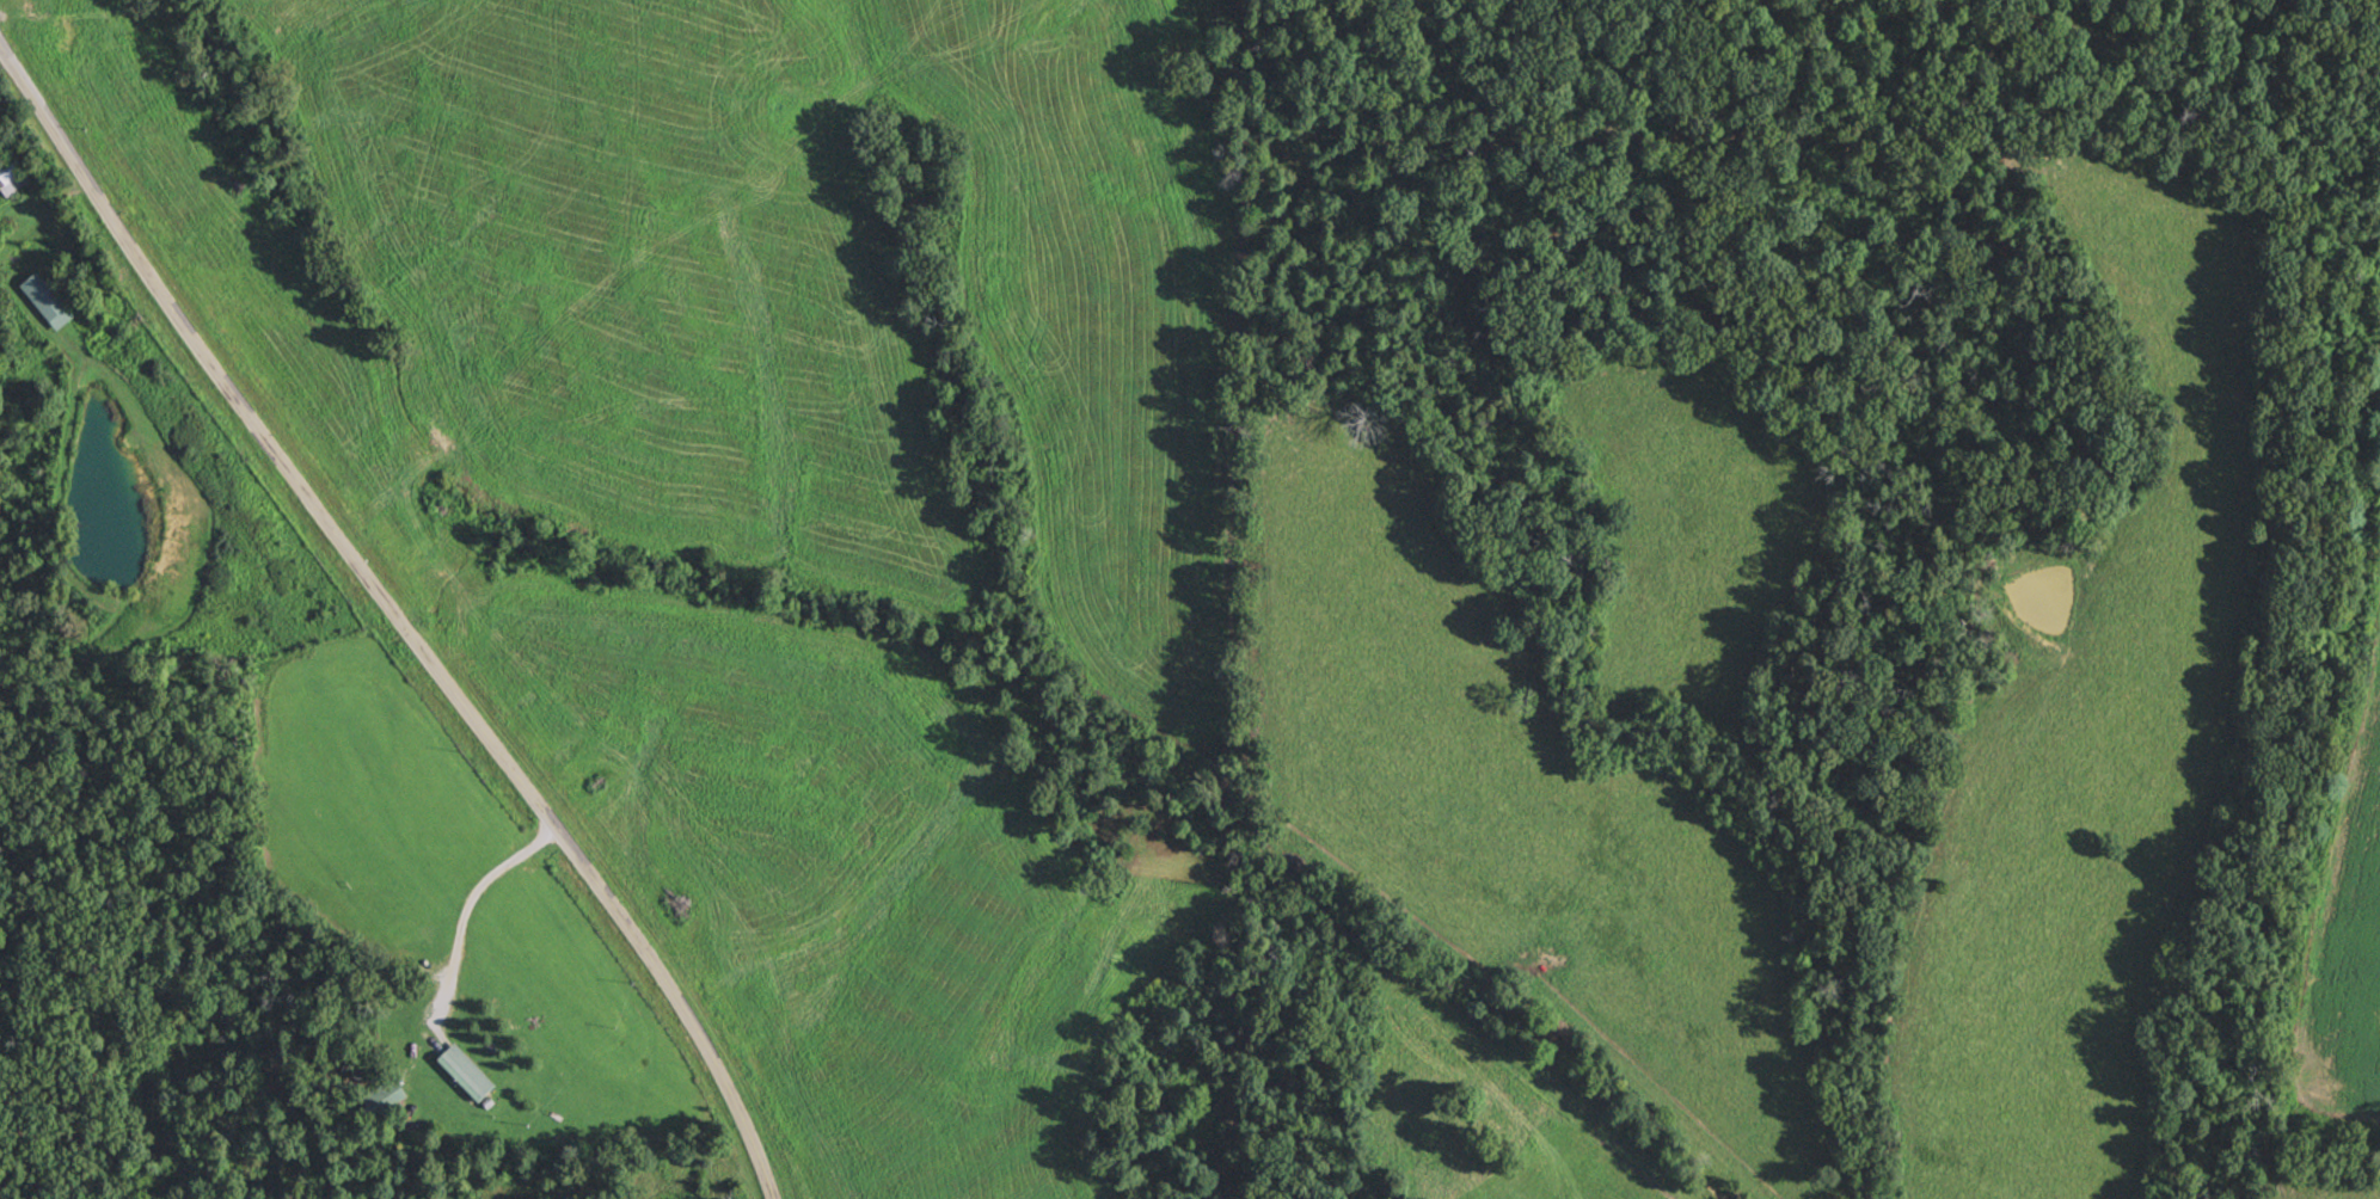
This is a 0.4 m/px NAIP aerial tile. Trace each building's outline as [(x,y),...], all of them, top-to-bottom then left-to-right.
[(31,181),(13,155),(0,165),(0,187),(7,198),(31,181)] [(76,315),(38,271),(20,286),(58,330),(76,315)] [(437,1061),(480,1103),(497,1085),(454,1043),(437,1061)] [(391,1095),(379,1097),(380,1106),(392,1104),(391,1095)]
